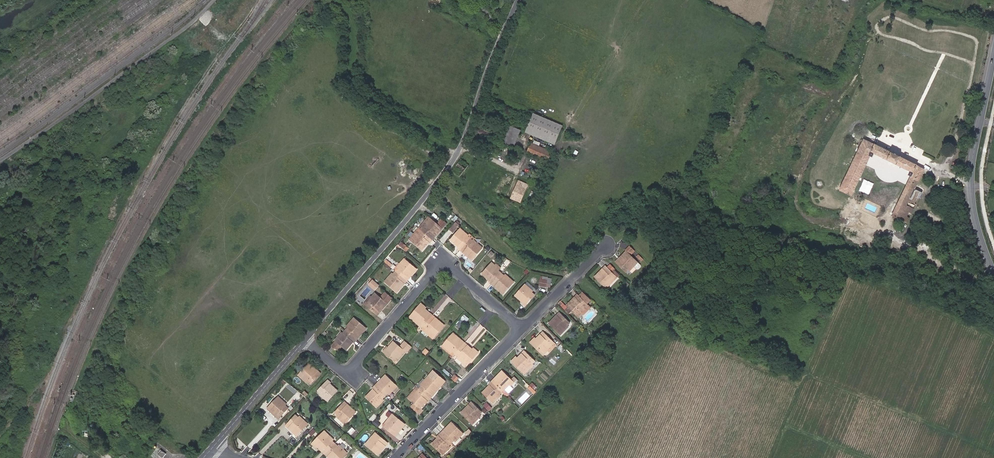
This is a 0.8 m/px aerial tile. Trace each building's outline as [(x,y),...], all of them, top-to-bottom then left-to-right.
[(555,142),(561,129),(532,117),(527,129),(555,142)] [(520,131),(508,125),(501,142),(513,147),(520,131)] [(498,142),(493,139),(490,148),(495,151),(498,142)] [(864,140),(840,190),(851,195),(870,156),(872,157),(874,154),(910,172),(909,175),(911,176),(892,215),(907,223),(922,193),(915,189),(925,170),(918,167),(918,166),(875,144),(875,145),(864,140)] [(551,152),(532,143),(527,153),(547,161),(551,152)] [(521,150),(516,148),(512,158),(517,160),(521,150)] [(528,184),(518,180),(510,198),(520,203),(528,184)] [(420,235),(430,244),(433,241),(432,240),(436,236),(437,236),(440,233),(434,228),(427,222),(421,229),(423,231),(420,235)] [(445,228),(439,223),(435,227),(441,232),(445,228)] [(456,224),(450,232),(454,235),(460,227),(459,227),(457,224),(456,224)] [(420,235),(417,232),(408,242),(410,243),(412,240),(414,242),(418,238),(420,235)] [(456,251),(460,254),(469,243),(463,238),(465,236),(460,232),(450,243),(457,249),(456,251)] [(418,238),(414,242),(412,240),(410,243),(421,253),(427,246),(428,247),(430,244),(420,235),(418,238)] [(405,250),(408,248),(402,242),(400,245),(405,250)] [(469,243),(460,254),(462,256),(464,255),(472,261),(481,250),(477,247),(476,249),(472,246),(469,243)] [(627,264),(631,260),(626,255),(622,259),(623,260),(627,264)] [(623,260),(619,263),(620,264),(616,267),(616,266),(611,271),(622,281),(624,278),(626,277),(625,275),(628,272),(629,274),(633,270),(627,264),(623,260)] [(395,276),(406,285),(409,281),(407,279),(411,275),(412,276),(415,272),(403,262),(400,266),(402,267),(398,271),(395,276)] [(488,284),(490,287),(500,276),(497,274),(492,270),(494,268),(490,265),(481,276),(489,283),(488,284)] [(642,272),(636,266),(634,268),(640,274),(642,272)] [(626,277),(624,278),(626,280),(634,272),(633,270),(629,274),(628,272),(625,275),(626,277)] [(605,291),(613,284),(609,279),(611,277),(606,272),(603,274),(602,273),(599,276),(600,277),(596,282),(595,281),(591,284),(603,296),(607,292),(605,291)] [(391,280),(388,284),(386,283),(383,287),(396,297),(399,293),(397,291),(401,287),(403,288),(406,285),(395,276),(391,280)] [(500,276),(490,287),(493,289),(494,288),(499,292),(498,294),(501,296),(512,284),(509,281),(507,283),(503,279),(500,276)] [(374,279),(369,285),(376,290),(381,285),(374,279)] [(614,285),(613,284),(605,291),(607,292),(614,285)] [(525,293),(526,291),(523,289),(514,299),(522,305),(521,306),(524,310),(533,300),(529,297),(525,293)] [(587,304),(589,301),(581,294),(579,296),(578,295),(575,298),(576,299),(572,303),(567,307),(579,318),(583,314),(582,312),(586,308),(588,305),(587,304)] [(372,301),(366,309),(377,318),(380,315),(378,313),(381,309),(382,309),(385,305),(373,295),(370,299),(372,301)] [(366,309),(372,301),(370,299),(364,307),(366,309)] [(588,305),(586,308),(582,312),(584,314),(590,307),(588,305)] [(409,321),(414,325),(415,323),(419,327),(423,331),(433,320),(429,317),(428,318),(424,314),(425,313),(426,312),(421,307),(409,321)] [(566,328),(570,324),(560,314),(556,318),(557,319),(553,322),(549,325),(560,336),(564,333),(562,332),(566,328)] [(466,318),(457,330),(461,334),(471,322),(466,318)] [(433,320),(423,331),(427,334),(430,337),(429,338),(432,342),(443,330),(440,326),(438,328),(434,323),(435,322),(433,320)] [(343,335),(355,344),(358,341),(356,339),(359,336),(361,333),(363,335),(365,333),(352,322),(348,326),(350,327),(346,331),(343,335)] [(547,350),(550,346),(553,343),(544,333),(540,337),(541,337),(537,341),(535,339),(531,344),(543,356),(548,351),(547,350)] [(340,338),(337,342),(336,341),(329,349),(333,353),(333,352),(336,354),(340,350),(344,353),(350,347),(352,348),(355,344),(343,335),(340,338)] [(456,360),(467,346),(464,343),(462,344),(461,346),(456,341),(457,340),(454,337),(444,349),(453,357),(456,360)] [(413,349),(406,342),(399,350),(393,345),(390,349),(391,349),(384,357),(394,365),(398,361),(401,358),(402,359),(405,355),(406,356),(413,349)] [(553,343),(550,346),(547,350),(548,351),(549,352),(556,346),(553,343)] [(558,349),(564,354),(567,350),(562,345),(558,349)] [(459,362),(462,365),(461,366),(466,371),(479,356),(475,353),(474,353),(473,355),(469,351),(470,350),(471,349),(467,346),(456,360),(459,362)] [(442,350),(451,358),(453,357),(444,349),(442,350)] [(527,370),(530,366),(534,362),(523,352),(520,355),(522,357),(518,361),(516,359),(511,364),(524,376),(528,371),(527,370)] [(296,377),(300,380),(302,379),(306,382),(309,385),(318,374),(314,371),(313,373),(310,370),(311,369),(307,365),(296,377)] [(503,394),(506,391),(510,387),(511,388),(515,384),(503,372),(499,376),(500,377),(496,381),(495,380),(492,383),(502,393),(503,394)] [(432,375),(427,380),(432,384),(437,379),(432,375)] [(378,385),(375,389),(386,399),(389,395),(393,391),(395,392),(398,389),(385,377),(382,381),(383,382),(379,387),(378,385)] [(424,384),(417,392),(429,402),(430,403),(433,399),(432,398),(435,393),(437,395),(445,386),(437,379),(432,384),(427,380),(424,384)] [(451,382),(458,388),(460,385),(454,379),(451,382)] [(325,399),(324,401),(326,402),(335,391),(328,385),(329,384),(326,381),(317,391),(320,395),(325,399)] [(423,383),(416,390),(417,392),(424,384),(423,383)] [(502,393),(492,383),(489,385),(490,387),(483,394),(492,403),(499,397),(502,393)] [(534,383),(529,388),(533,392),(538,388),(534,383)] [(386,399),(375,389),(373,391),(374,392),(367,400),(379,410),(381,408),(380,406),(383,402),(386,399)] [(408,402),(417,392),(416,390),(407,401),(408,402)] [(417,392),(408,402),(414,407),(419,412),(416,415),(419,418),(423,414),(420,412),(420,411),(427,403),(427,404),(429,402),(417,392)] [(344,418),(343,419),(347,423),(357,410),(353,407),(352,408),(348,405),(349,403),(345,400),(336,412),(340,415),(344,418)] [(283,409),(279,405),(280,405),(276,401),(265,413),(269,417),(270,415),(274,418),(272,420),(276,423),(286,412),(283,409)] [(475,420),(479,416),(482,413),(472,403),(469,407),(470,408),(466,411),(465,411),(461,414),(472,425),(476,421),(475,420)] [(488,412),(491,408),(486,403),(483,407),(488,412)] [(414,407),(410,411),(416,415),(419,412),(414,407)] [(294,419),(284,430),(287,433),(288,431),(293,435),(292,436),(296,440),(307,428),(302,424),(301,425),(298,422),(294,419)] [(388,428),(385,432),(394,441),(398,437),(397,436),(400,433),(401,434),(404,431),(393,420),(390,422),(392,424),(388,428)] [(444,432),(441,435),(451,445),(454,441),(458,437),(459,439),(463,435),(451,424),(447,427),(449,429),(445,433),(444,432)] [(323,433),(312,446),(317,450),(319,449),(323,453),(322,454),(325,457),(335,446),(330,442),(326,438),(327,436),(323,433)] [(451,445),(441,435),(438,438),(439,439),(432,446),(443,456),(445,453),(444,452),(447,448),(451,445)] [(368,446),(365,449),(375,457),(379,457),(380,457),(379,456),(383,451),(384,452),(387,449),(376,439),(373,443),(369,447),(368,446)] [(335,446),(325,457),(326,457),(347,457),(349,455),(345,452),(344,454),(340,450),(335,446)] [(165,454),(160,450),(157,454),(162,457),(165,454)]
